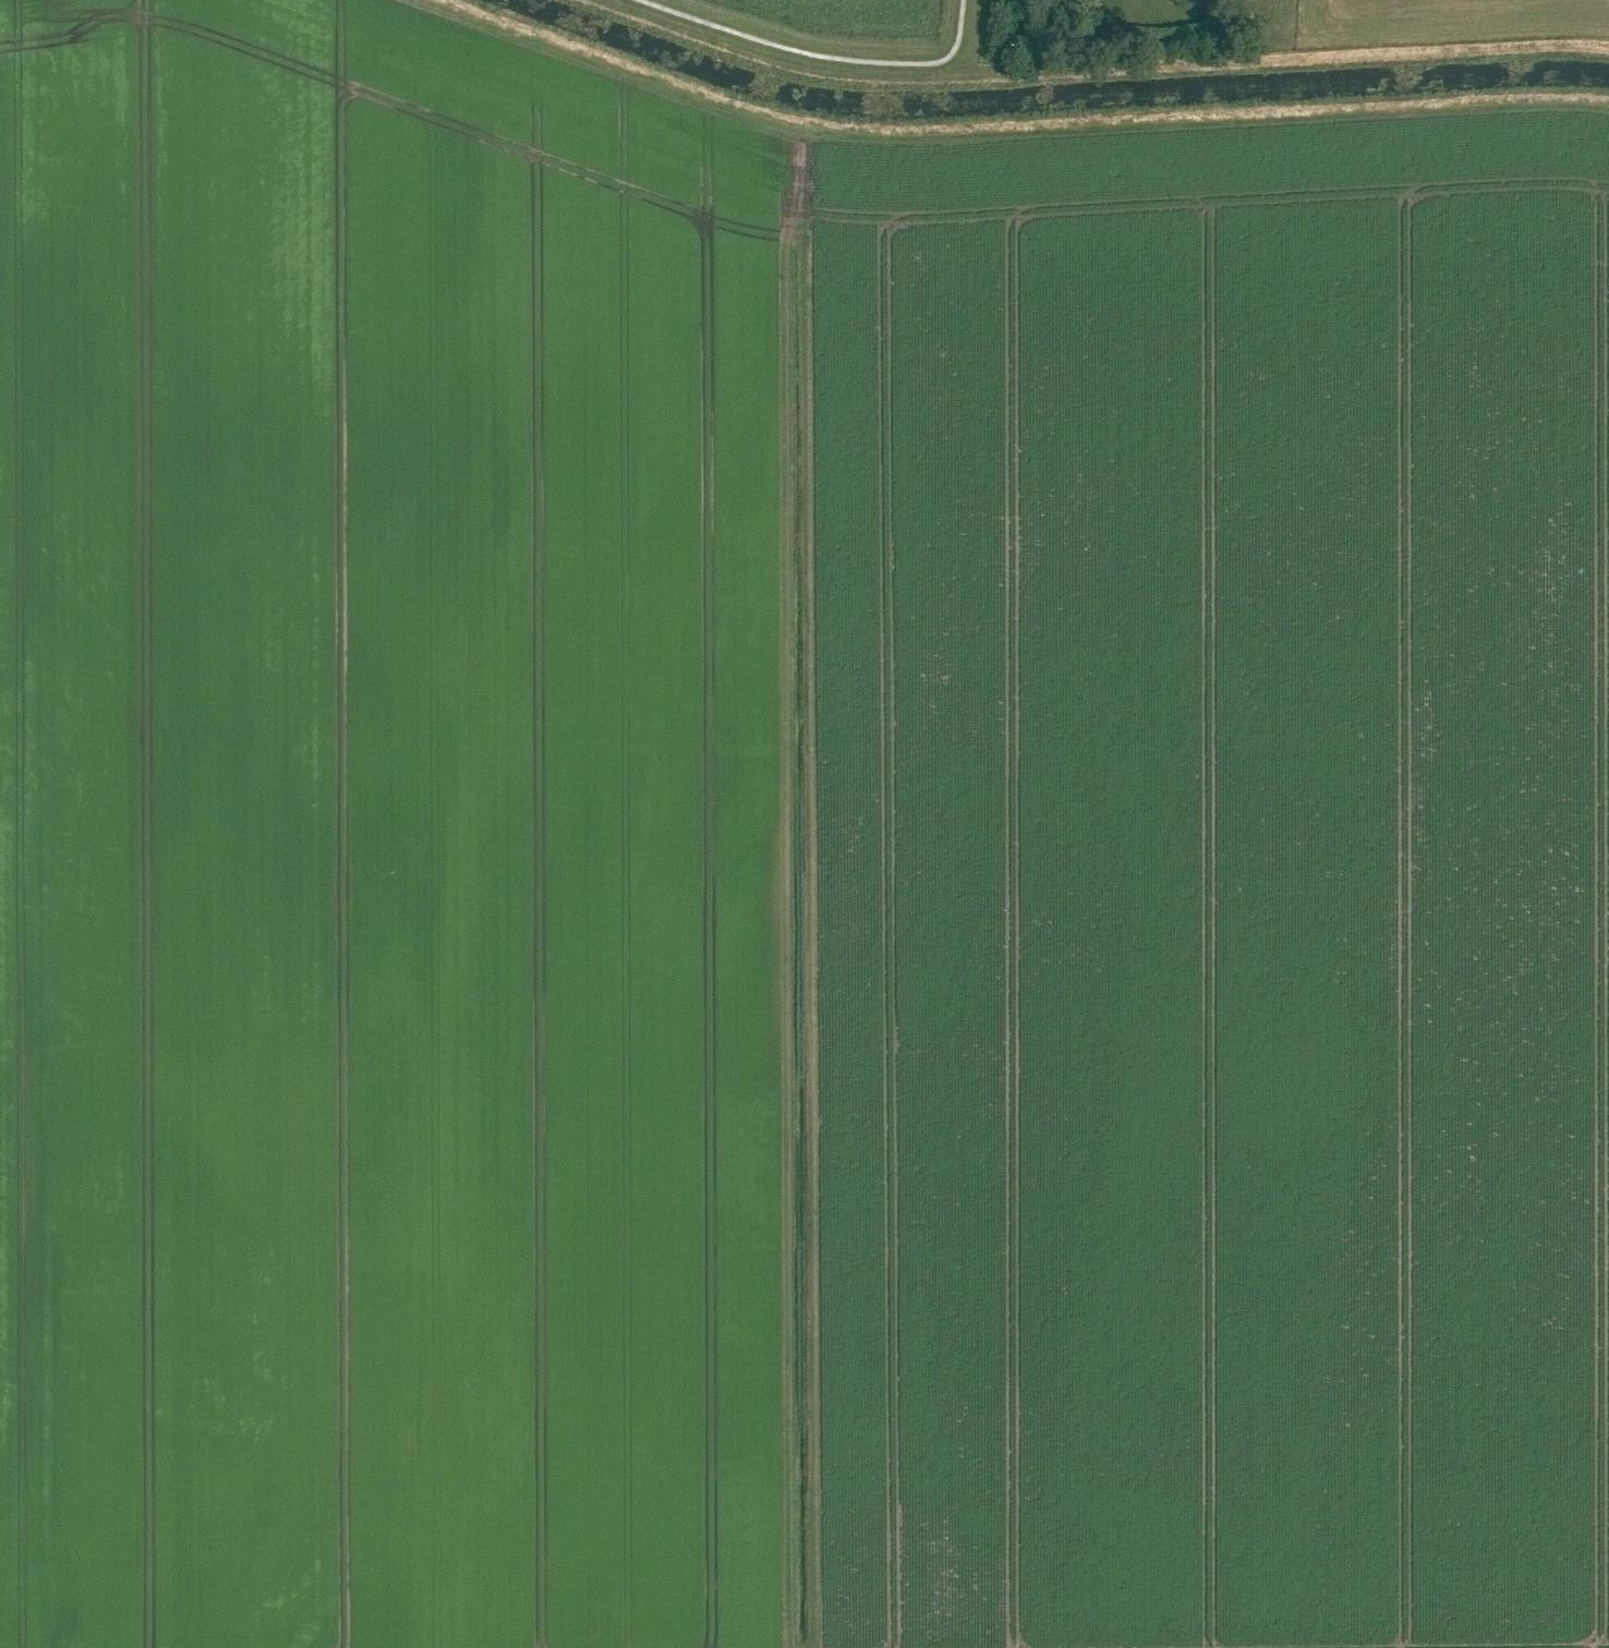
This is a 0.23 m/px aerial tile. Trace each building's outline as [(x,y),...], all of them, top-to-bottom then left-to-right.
[(1007,40),(1006,51),(1019,52),(1020,41),(1007,40)]
